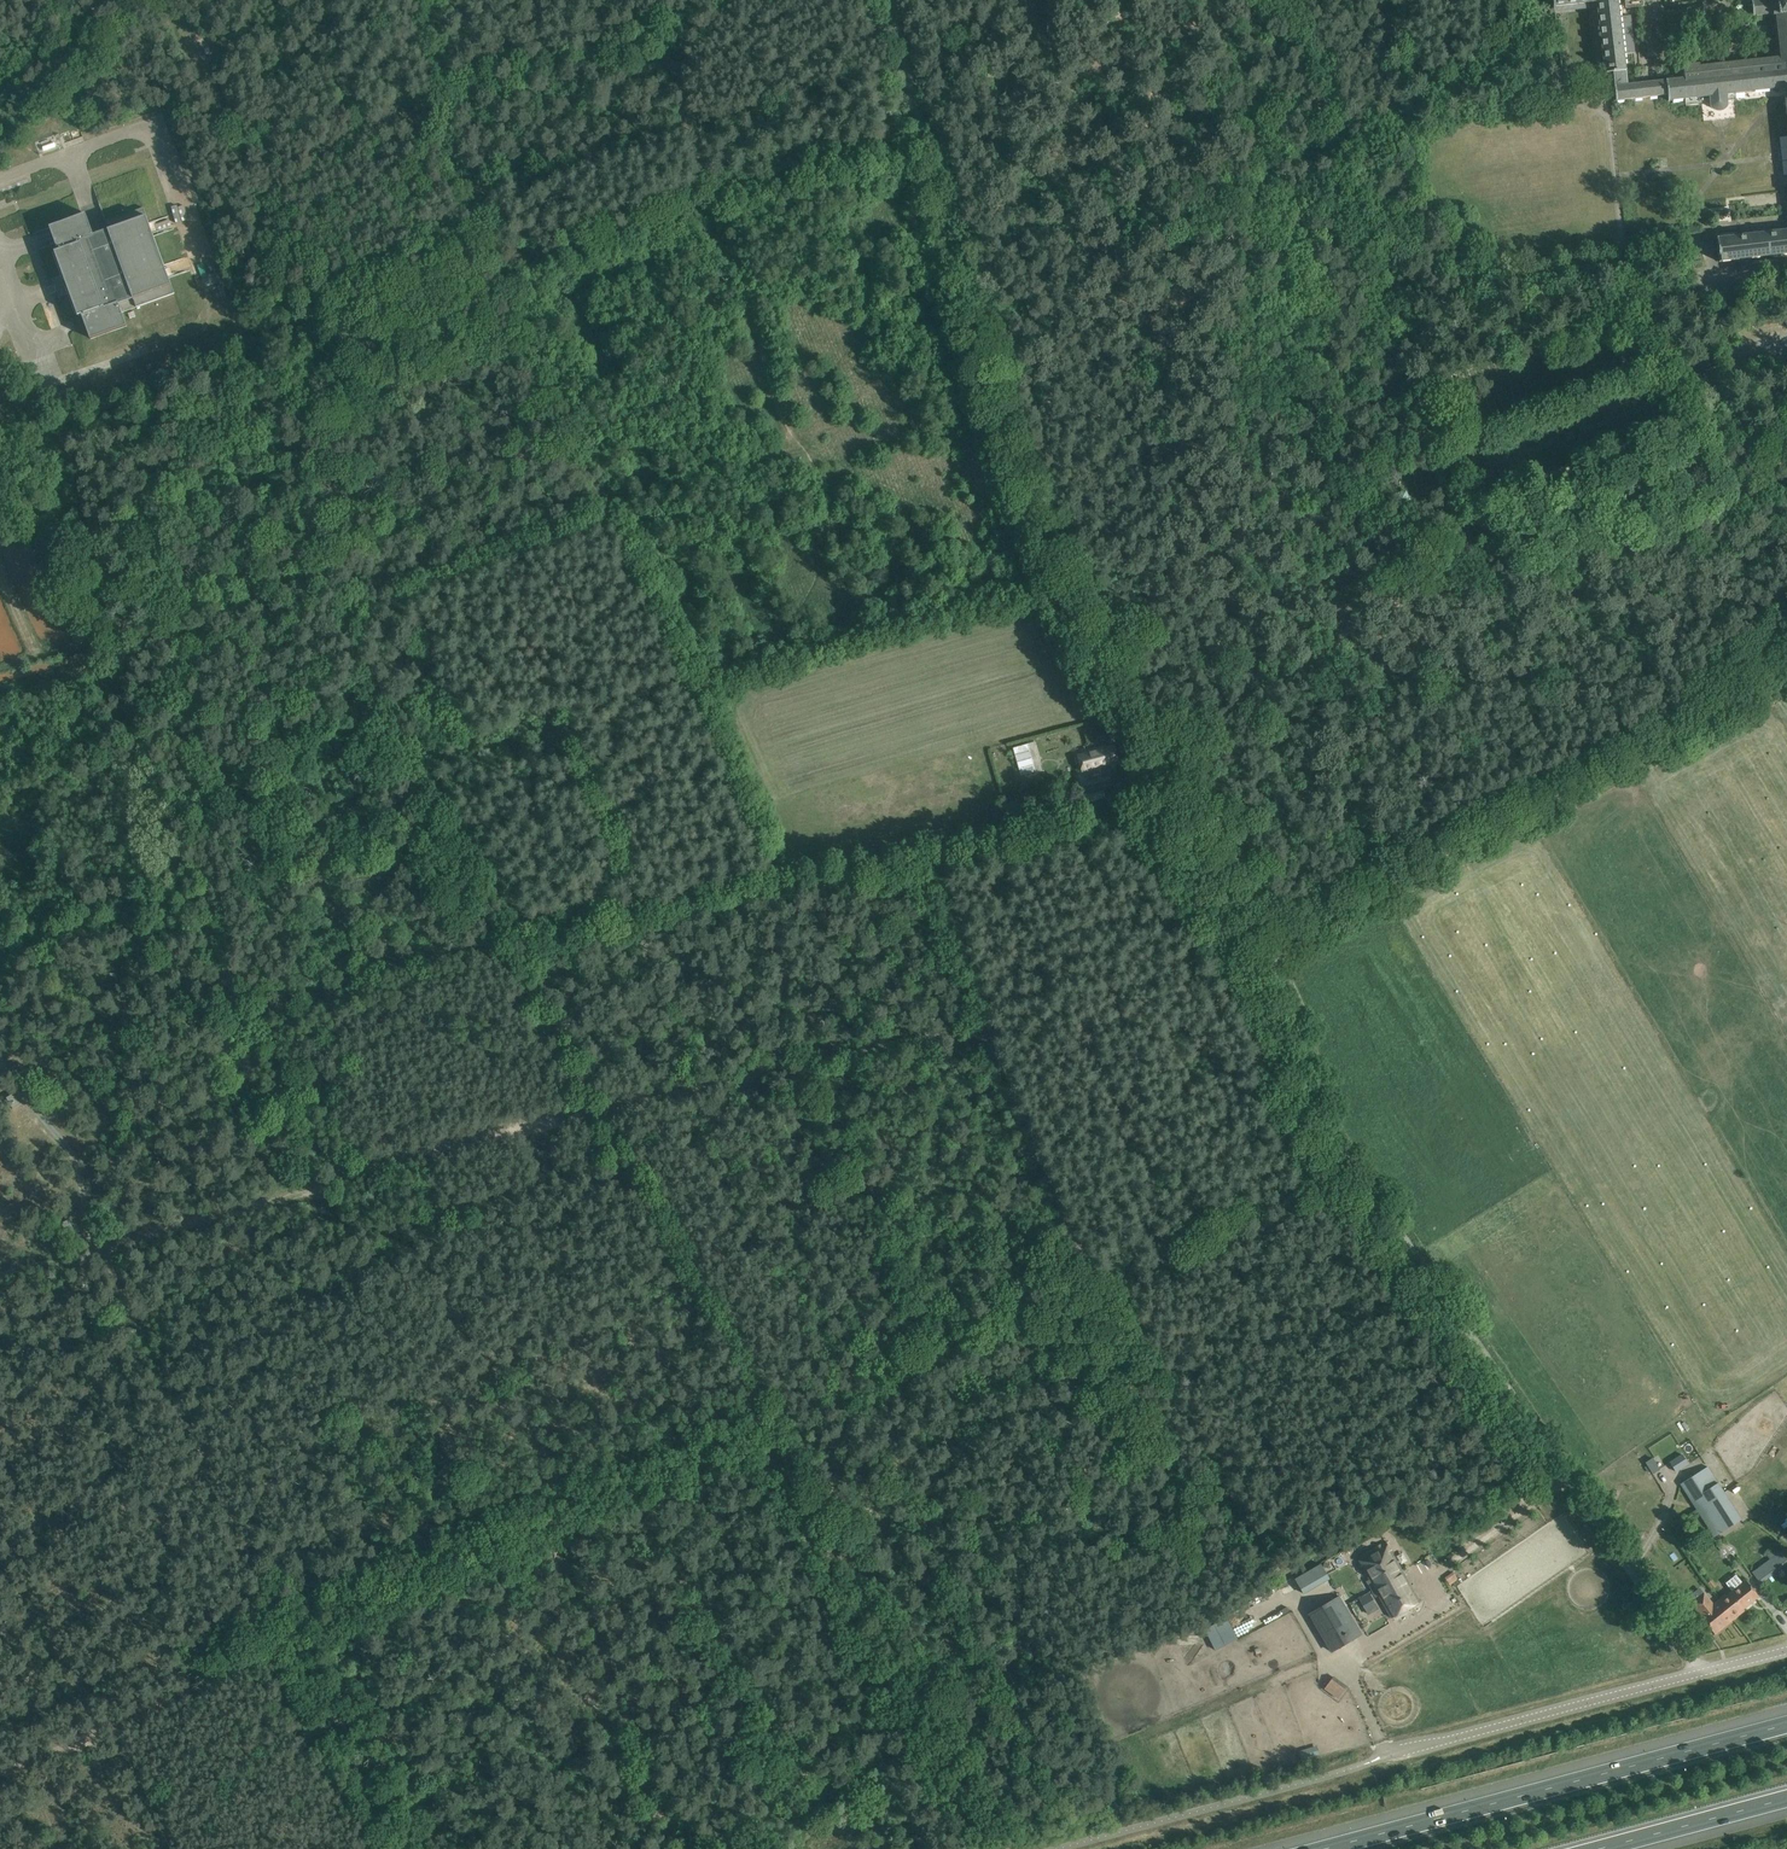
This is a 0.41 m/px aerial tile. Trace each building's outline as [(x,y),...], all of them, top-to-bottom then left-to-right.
[(1553,7),(1596,2),(1604,73),(1612,72),(1616,101),(1667,95),(1668,101),(1710,96),(1711,100),(1711,107),(1712,107),(1712,108),(1712,109),(1713,109),(1713,110),(1714,110),(1714,111),(1715,111),(1716,112),(1717,112),(1718,112),(1719,112),(1720,112),(1721,111),(1722,111),(1723,111),(1723,110),(1724,109),(1725,108),(1725,107),(1725,106),(1725,105),(1725,98),(1724,94),(1783,88),(1786,120),(1786,0),(1752,0),(1751,0),(1753,16),(1773,14),(1773,15),(1775,15),(1779,51),(1776,51),(1776,58),(1699,67),(1699,64),(1683,66),(1684,78),(1627,84),(1623,54),(1634,53),(1630,16),(1619,17),(1617,0),(1552,0),(1553,7)] [(28,198),(32,208),(49,201),(45,191),(28,198)] [(83,215),(50,226),(56,243),(59,250),(55,252),(60,265),(64,274),(71,294),(75,306),(78,316),(83,315),(91,339),(127,326),(122,312),(136,307),(136,306),(138,305),(176,291),(171,278),(165,264),(154,235),(150,223),(144,207),(106,222),(105,222),(108,229),(94,235),(86,213),(83,215)] [(1740,235),(1716,237),(1719,262),(1752,258),(1786,254),(1786,229),(1740,235)] [(191,259),(196,274),(213,268),(208,253),(191,259)] [(1029,743),(1013,747),(1022,777),(1038,772),(1029,743)] [(1086,753),(1078,755),(1082,771),(1106,765),(1118,761),(1114,746),(1106,748),(1105,746),(1094,750),(1085,752),(1086,753)] [(1109,775),(1080,783),(1083,795),(1104,790),(1113,787),(1109,775)] [(1066,787),(1056,790),(1061,806),(1070,803),(1066,787)] [(1092,794),(1078,797),(1080,805),(1101,799),(1099,792),(1092,794)] [(1017,800),(1004,804),(1010,824),(1010,826),(1024,822),(1017,800)] [(13,1093),(6,1097),(12,1109),(19,1104),(13,1093)] [(75,1232),(69,1219),(61,1223),(67,1236),(75,1232)] [(1671,1460),(1676,1471),(1691,1464),(1686,1453),(1671,1460)] [(1645,1462),(1647,1465),(1649,1468),(1651,1471),(1653,1474),(1660,1469),(1657,1463),(1653,1458),(1645,1462)] [(1707,1467),(1681,1484),(1714,1536),(1741,1519),(1707,1467)] [(1374,1548),(1357,1558),(1374,1587),(1402,1571),(1385,1542),(1374,1548)] [(1753,1572),(1760,1583),(1786,1563),(1786,1554),(1783,1549),(1779,1552),(1776,1547),(1766,1554),(1770,1559),(1753,1572)] [(1323,1562),(1296,1578),(1306,1594),(1333,1577),(1323,1562)] [(1402,1571),(1374,1587),(1392,1618),(1409,1607),(1420,1601),(1402,1571)] [(1452,1572),(1445,1578),(1450,1585),(1458,1579),(1452,1572)] [(1731,1590),(1718,1600),(1733,1619),(1744,1610),(1743,1608),(1758,1596),(1751,1586),(1746,1580),(1732,1591),(1731,1590)] [(1703,1593),(1691,1602),(1700,1614),(1700,1615),(1715,1634),(1733,1619),(1718,1600),(1713,1604),(1704,1592),(1703,1593)] [(1334,1600),(1310,1614),(1332,1651),(1356,1637),(1334,1600)] [(1333,1676),(1324,1688),(1338,1698),(1347,1686),(1333,1676)]
